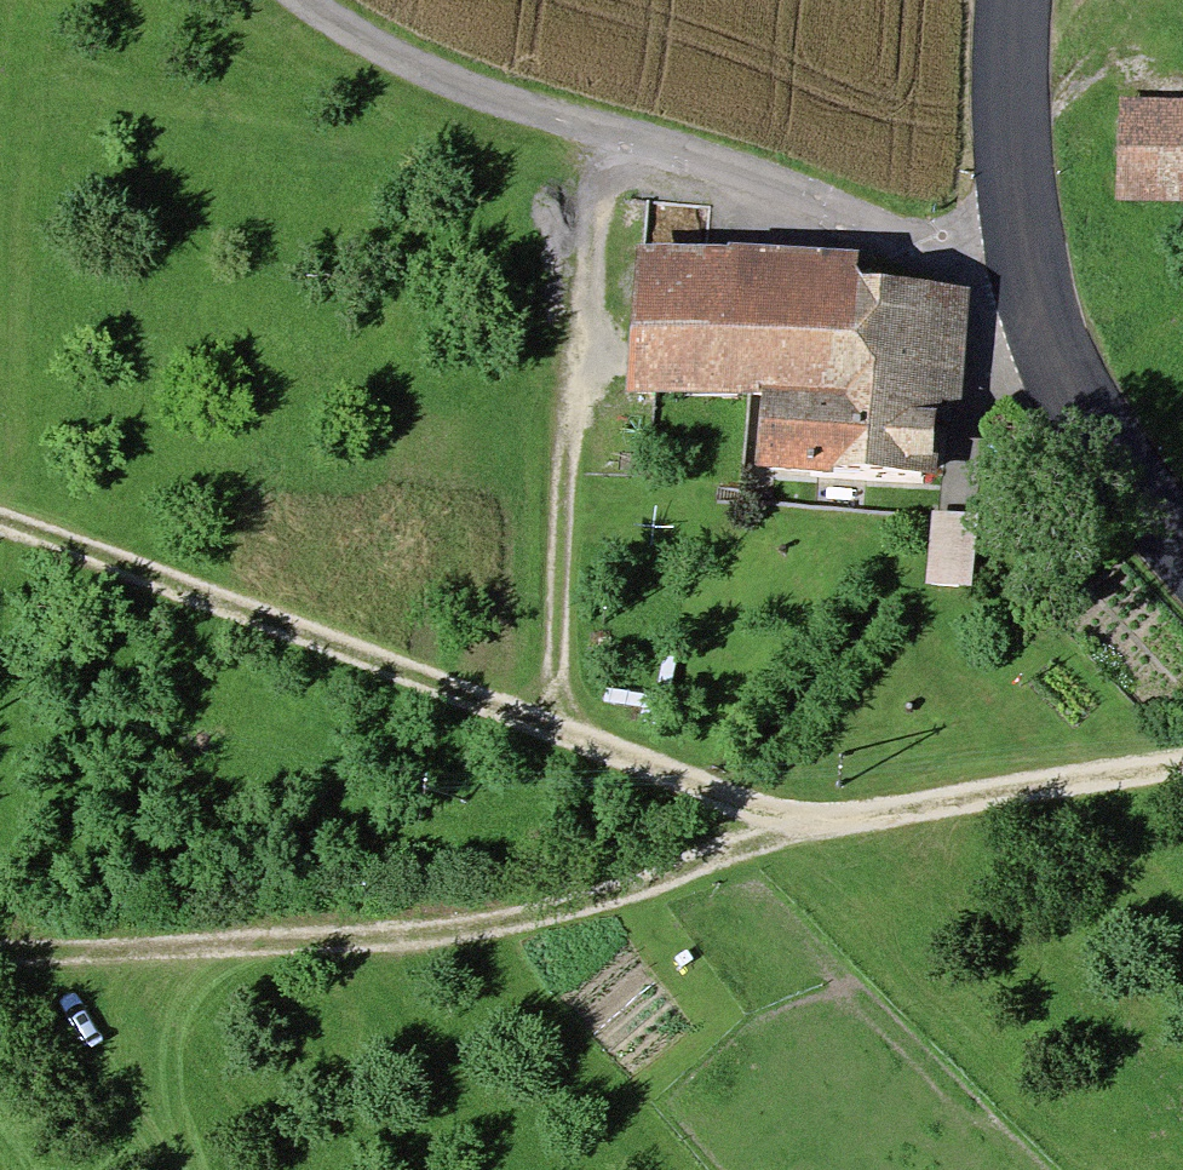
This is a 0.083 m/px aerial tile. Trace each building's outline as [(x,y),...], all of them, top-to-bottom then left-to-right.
[(1179,202),(1182,148),(1182,107),(1121,103),(1115,198),(1179,202)] [(722,266),(721,270),(635,264),(628,389),(713,394),(713,396),(765,399),(761,473),(807,476),(806,481),(917,487),(917,478),(915,478),(928,297),(822,289),(824,273),(722,266)] [(931,523),(924,587),(959,590),(965,526),(931,523)]
